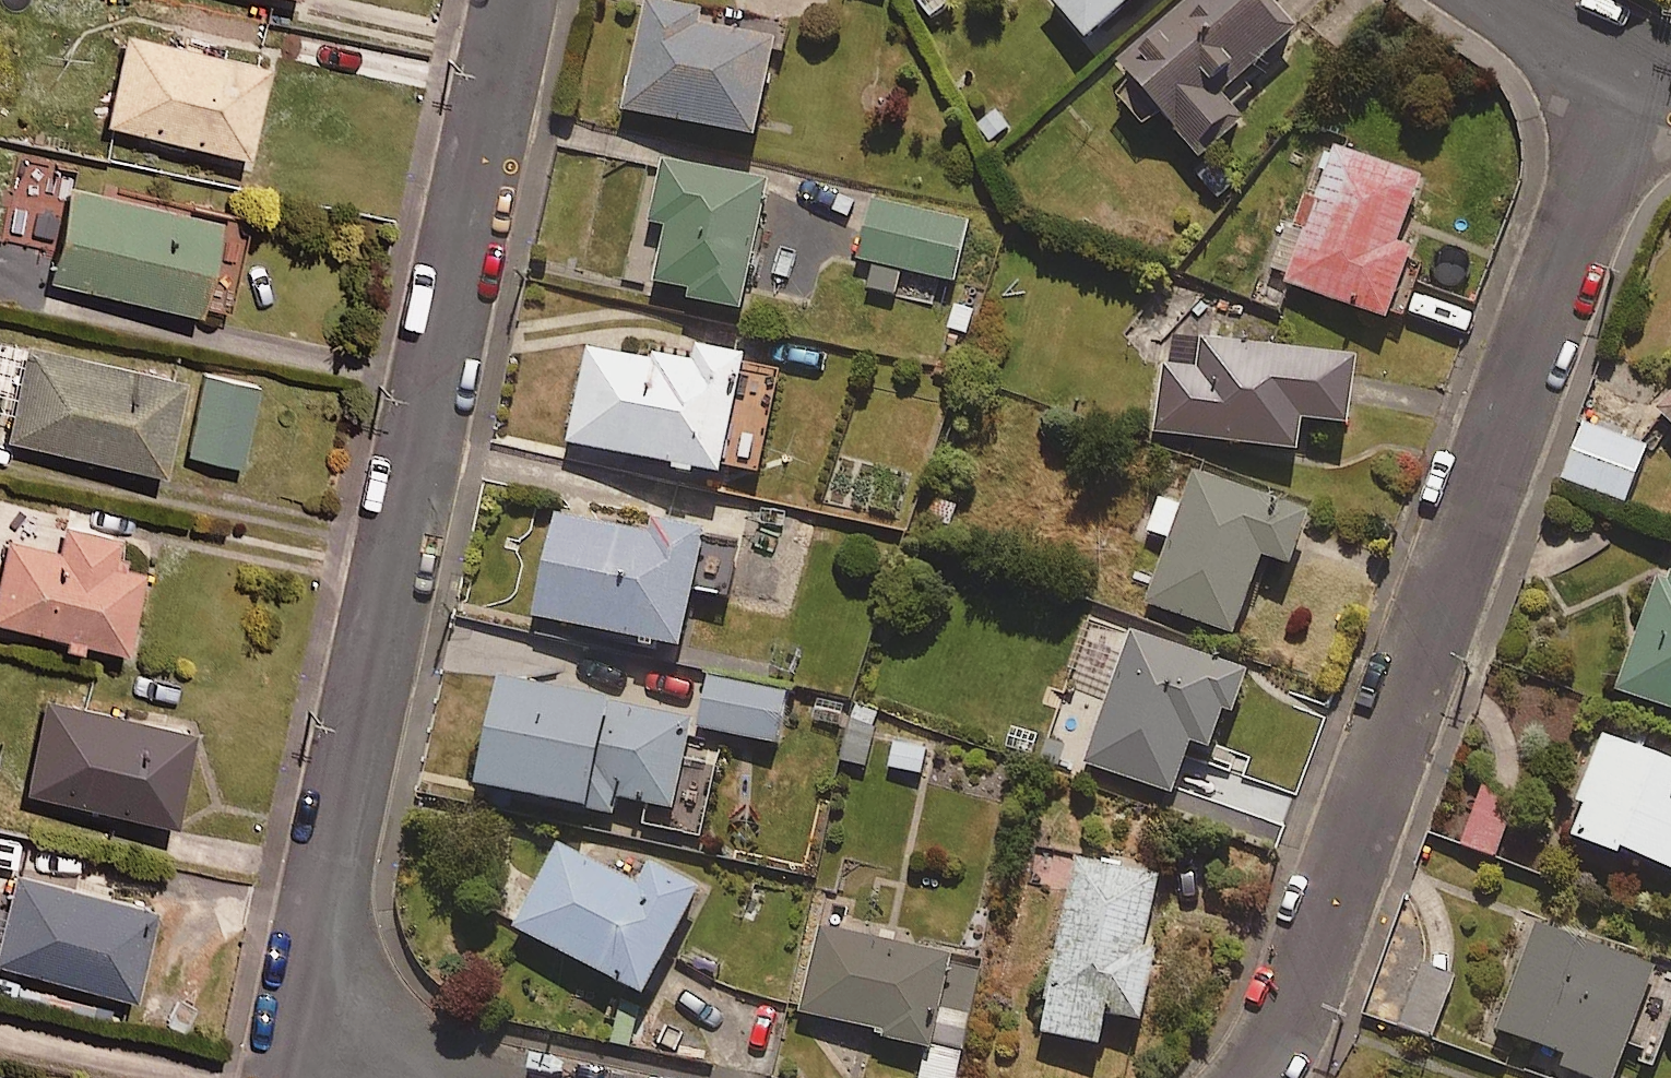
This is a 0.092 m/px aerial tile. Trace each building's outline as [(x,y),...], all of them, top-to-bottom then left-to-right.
[(1084,38),(1129,0),(1051,0),(1084,38)] [(1268,0),(1187,0),(1117,62),(1139,87),(1120,104),(1144,130),(1162,114),(1202,159),(1245,122),(1221,95),(1294,30),(1268,0)] [(712,15),(647,1),(624,109),(754,136),(774,40),(709,26),(712,15)] [(260,57),(122,27),(102,119),(240,149),(260,57)] [(1337,149),(1309,225),(1291,219),(1273,266),(1291,273),(1287,283),(1386,319),(1388,313),(1406,320),(1423,275),(1405,269),(1412,248),(1396,242),(1420,179),(1337,149)] [(686,290),(685,297),(739,309),(767,187),(661,162),(647,225),(665,229),(653,282),(686,290)] [(241,220),(64,182),(44,275),(221,313),(241,220)] [(965,221),(871,206),(858,286),(895,293),(899,269),(955,279),(965,221)] [(1348,424),(1357,359),(1167,334),(1154,431),(1297,450),(1302,418),(1348,424)] [(176,369),(24,337),(3,434),(156,467),(176,369)] [(695,350),(693,359),(652,351),(650,361),(587,348),(568,443),(719,473),(742,359),(695,350)] [(255,385),(203,372),(184,450),(236,463),(255,385)] [(1654,407),(1670,423),(1670,389),(1654,407)] [(1646,448),(1583,423),(1562,478),(1625,503),(1646,448)] [(864,505),(898,514),(908,474),(874,466),(864,505)] [(1192,472),(1181,503),(1155,495),(1143,529),(1170,538),(1147,605),(1234,635),(1262,555),(1291,566),(1309,512),(1192,472)] [(737,546),(556,508),(533,617),(679,648),(691,590),(726,597),(737,546)] [(59,521),(53,547),(3,536),(0,547),(0,618),(117,645),(136,564),(107,557),(113,533),(59,521)] [(1661,569),(1616,689),(1670,710),(1670,573),(1661,569)] [(1190,743),(1210,750),(1223,712),(1232,715),(1247,673),(1132,632),(1085,764),(1172,794),(1190,743)] [(786,693),(708,680),(699,730),(777,743),(786,693)] [(691,722),(499,681),(476,785),(613,814),(616,797),(672,809),(691,722)] [(185,726),(43,697),(24,788),(166,817),(185,726)] [(877,711),(854,705),(841,760),(864,766),(877,711)] [(1642,749),(1650,729),(1612,713),(1576,802),(1583,805),(1571,835),(1618,854),(1621,849),(1670,870),(1670,761),(1642,749)] [(1518,796),(1483,783),(1460,845),(1495,858),(1518,796)] [(635,885),(557,845),(514,929),(642,995),(697,889),(646,863),(635,885)] [(1159,878),(1078,860),(1040,1033),(1098,1046),(1105,1014),(1140,1022),(1156,952),(1144,949),(1159,878)] [(13,871),(0,923),(0,961),(125,993),(147,906),(13,871)] [(1529,924),(1492,1030),(1518,1039),(1510,1064),(1549,1077),(1616,1077),(1623,1057),(1654,1067),(1670,1018),(1670,973),(1529,924)] [(983,962),(817,928),(800,1016),(880,1032),(879,1040),(923,1049),(917,1077),(960,1077),(983,962)] [(1453,979),(1418,967),(1397,1027),(1432,1039),(1453,979)] [(1405,993),(1379,984),(1362,1031),(1389,1041),(1405,993)]
